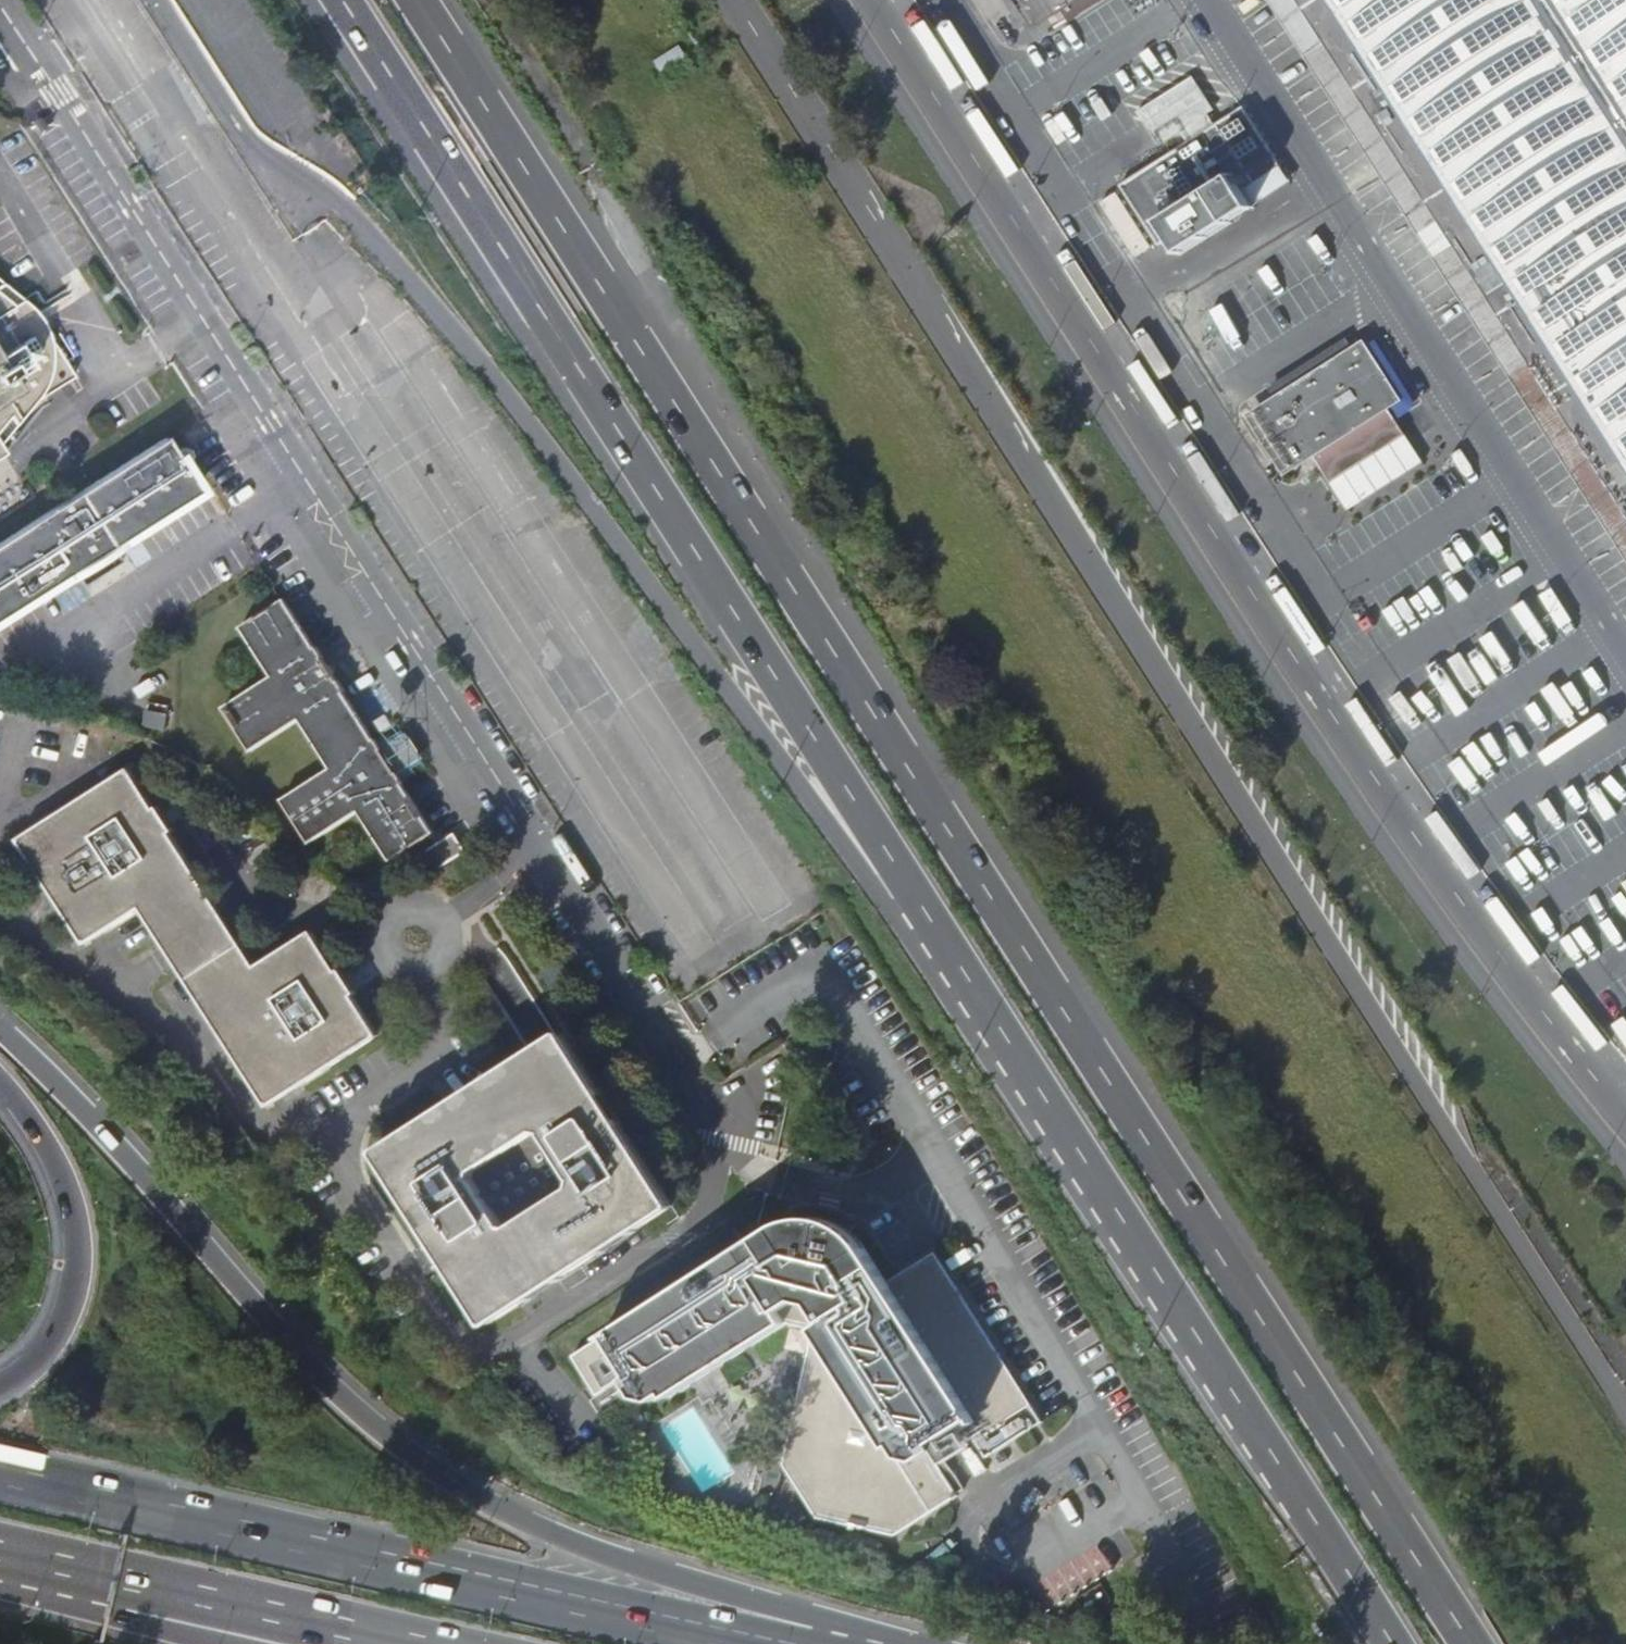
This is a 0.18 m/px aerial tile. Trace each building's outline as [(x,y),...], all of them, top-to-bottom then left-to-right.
[(1036,23),(1060,7),(1069,22),(1104,0),(1021,0),(1036,23)] [(1368,105),(1362,110),(1376,131),(1382,127),(1492,299),(1486,303),(1499,324),(1506,320),(1616,492),(1609,496),(1623,517),(1625,515),(1625,0),(1301,0),(1368,105)] [(1180,253),(1256,205),(1245,189),(1281,166),(1244,107),(1121,185),(1159,245),(1171,238),(1180,253)] [(1245,189),(1256,205),(1291,182),(1281,166),(1245,189)] [(0,443),(37,399),(73,375),(52,342),(49,338),(48,335),(47,331),(45,327),(43,323),(42,321),(40,318),(38,315),(37,313),(35,311),(33,309),(31,307),(29,305),(27,303),(24,300),(20,297),(0,281),(0,443)] [(1346,341),(1270,390),(1278,401),(1253,417),(1286,469),(1311,453),(1320,466),(1396,418),(1387,405),(1396,399),(1363,347),(1354,353),(1346,341)] [(1396,418),(1320,466),(1348,510),(1423,462),(1396,418)] [(198,490),(164,437),(0,542),(0,616),(78,567),(116,543),(198,490)] [(126,559),(116,543),(78,567),(88,583),(126,559)] [(383,749),(376,738),(374,739),(344,692),(346,691),(339,680),(337,681),(323,658),(324,657),(317,646),(315,648),(284,599),(241,626),(272,676),(223,707),(251,751),(300,719),(331,767),(281,799),(310,843),(359,811),(390,860),(434,833),(403,784),(404,783),(397,772),(396,773),(381,750),(383,749)] [(147,709),(144,724),(165,730),(169,714),(147,709)] [(399,723),(376,738),(383,749),(381,750),(396,773),(397,772),(404,783),(428,767),(399,723)] [(213,898),(172,833),(174,831),(158,806),(156,808),(130,768),(123,772),(56,816),(18,840),(85,945),(141,909),(157,934),(178,967),(183,975),(184,977),(233,1053),(268,1107),(379,1035),(353,995),(356,993),(341,969),(338,970),(312,930),(256,965),(241,941),(213,898)] [(438,869),(466,851),(455,833),(426,850),(428,853),(438,869)] [(674,1206),(622,1125),(624,1124),(600,1087),(599,1088),(563,1032),(556,1037),(529,1054),(526,1056),(525,1054),(488,1078),(489,1079),(451,1103),(451,1102),(413,1126),(414,1127),(377,1151),(429,1231),(427,1232),(451,1269),(452,1268),(488,1324),(525,1300),(526,1302),(563,1278),(562,1277),(599,1253),(600,1254),(637,1231),(636,1229),(674,1206)] [(1043,1421),(936,1251),(884,1283),(863,1251),(853,1257),(844,1242),(836,1240),(836,1233),(813,1230),(811,1235),(803,1234),(790,1242),(780,1228),(573,1354),(597,1395),(614,1384),(620,1393),(632,1386),(638,1396),(655,1400),(666,1393),(669,1397),(789,1322),(814,1328),(783,1464),(818,1517),(895,1535),(958,1495),(928,1447),(967,1424),(987,1456),(1016,1438),(1031,1429),(1040,1423),(1043,1421)]
